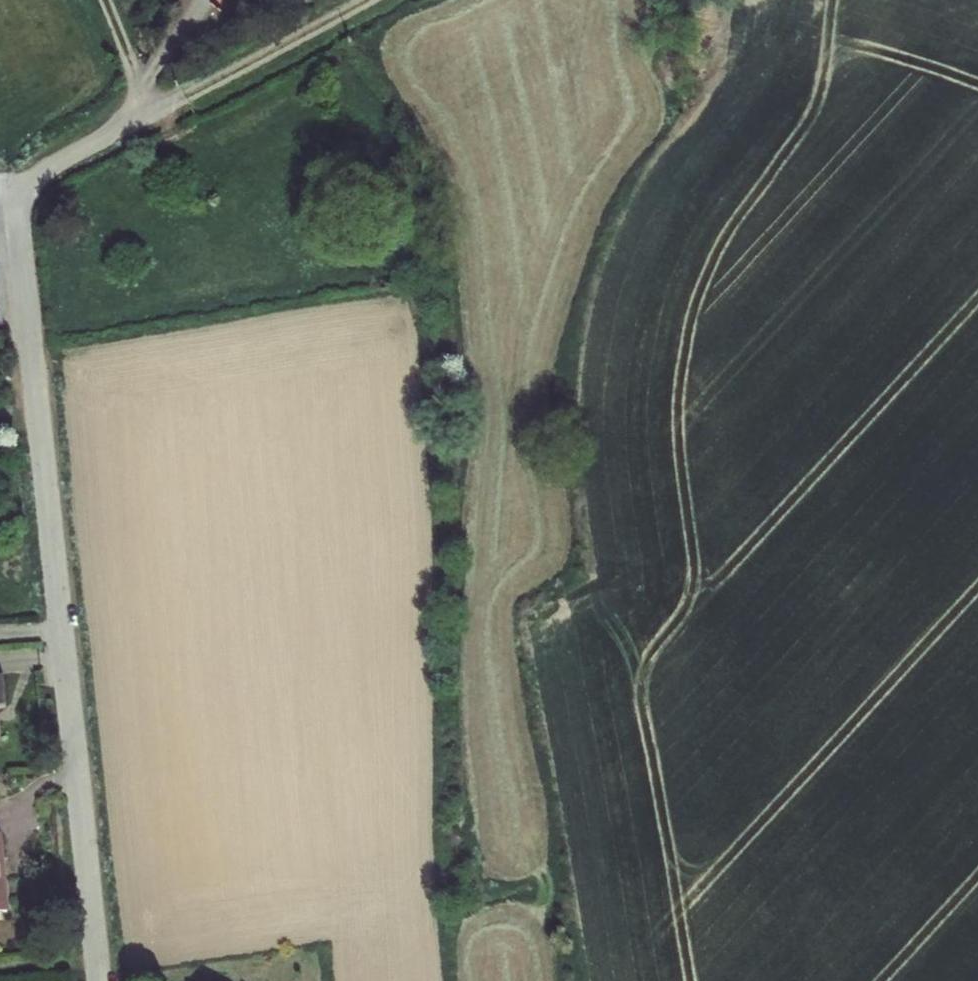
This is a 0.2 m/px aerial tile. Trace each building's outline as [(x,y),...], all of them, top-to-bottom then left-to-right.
[(0,439),(0,457),(19,456),(17,438),(0,439)] [(8,703),(4,670),(0,670),(0,703),(8,703)]
